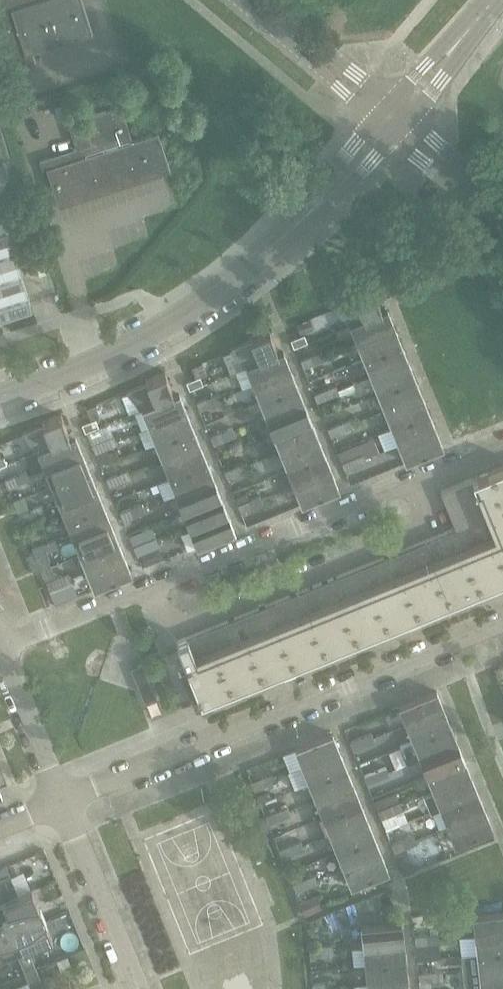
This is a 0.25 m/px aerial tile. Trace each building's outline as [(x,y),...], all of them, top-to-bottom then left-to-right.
[(5,52),(11,72),(37,64),(32,52),(92,32),(82,0),(0,0),(0,38),(5,52)] [(68,123),(69,125),(73,123),(81,148),(40,161),(40,162),(44,161),(59,207),(170,171),(158,133),(129,142),(124,126),(127,125),(121,106),(68,123)] [(1,213),(0,213),(0,313),(30,303),(1,213)] [(355,299),(337,307),(337,308),(350,325),(382,312),(379,305),(380,304),(373,288),(354,296),(355,299)] [(382,312),(350,325),(357,343),(394,327),(387,310),(382,312)] [(297,325),(301,335),(315,329),(310,319),(297,325)] [(394,327),(357,343),(364,360),(401,344),(394,327)] [(233,350),(223,355),(230,373),(235,371),(246,367),(278,354),(275,347),(276,347),(269,330),(250,338),(251,342),(233,349),(233,350)] [(300,336),(291,340),(294,348),(308,343),(304,334),(300,336)] [(401,344),(364,360),(371,377),(408,361),(401,344)] [(246,367),(235,371),(242,389),(253,385),(291,370),(284,352),(278,354),(246,367)] [(322,352),(311,356),(314,365),(325,360),(322,352)] [(314,365),(311,356),(300,361),(303,369),(314,365)] [(408,361),(371,377),(378,394),(415,378),(408,361)] [(291,370),(253,385),(260,402),(298,387),(291,370)] [(147,384),(121,394),(130,414),(142,409),(174,397),(171,389),(172,389),(165,373),(146,381),(147,384)] [(200,377),(186,382),(190,390),(203,384),(200,377)] [(415,378),(378,394),(385,411),(422,395),(415,378)] [(336,386),(325,390),(328,399),(339,394),(336,386)] [(298,387),(260,402),(267,419),(304,404),(298,387)] [(328,399),(325,390),(314,395),(317,403),(328,399)] [(174,397),(142,409),(149,427),(187,412),(179,394),(174,397)] [(218,394),(207,398),(211,407),(221,402),(218,394)] [(422,395),(385,411),(392,428),(429,412),(422,395)] [(211,407),(207,398),(196,403),(199,411),(211,407)] [(304,404),(267,419),(274,436),(311,421),(304,404)] [(96,405),(87,409),(92,420),(100,417),(96,405)] [(187,412),(149,427),(156,444),(193,429),(187,412)] [(429,412),(392,428),(399,445),(436,430),(429,412)] [(43,426),(25,434),(25,435),(38,452),(70,438),(67,432),(68,431),(61,415),(42,423),(43,426)] [(96,419),(91,421),(82,425),(85,432),(99,427),(96,419)] [(350,420),(339,425),(342,433),(353,429),(350,420)] [(311,421),(274,436),(281,453),(318,438),(311,421)] [(339,425),(327,429),(331,437),(342,433),(339,425)] [(193,429),(156,444),(163,461),(200,446),(193,429)] [(232,429),(221,434),(225,442),(236,438),(232,429)] [(436,430),(399,445),(406,462),(443,447),(436,430)] [(225,442),(221,434),(210,438),(213,447),(225,442)] [(70,438),(38,452),(45,469),(83,454),(75,436),(70,438)] [(114,436),(103,441),(106,449),(117,445),(114,436)] [(318,438),(281,453),(288,470),(325,455),(318,438)] [(103,441),(92,445),(93,450),(95,454),(100,465),(111,461),(106,449),(103,441)] [(359,445),(337,454),(341,463),(343,468),(345,471),(356,467),(352,459),(363,454),(359,445)] [(200,446),(163,461),(170,478),(207,463),(200,446)] [(83,454),(45,469),(52,486),(89,471),(83,454)] [(363,454),(352,459),(356,467),(367,462),(363,454)] [(325,455),(288,470),(295,487),(332,472),(325,455)] [(207,463),(170,478),(177,495),(214,480),(207,463)] [(246,463),(235,468),(238,476),(249,471),(246,463)] [(450,600),(502,578),(502,466),(441,491),(456,528),(176,642),(185,664),(200,701),(450,600)] [(235,468),(224,472),(227,480),(238,476),(235,468)] [(89,471),(52,486),(59,503),(96,488),(89,471)] [(128,471),(117,475),(120,483),(131,479),(128,471)] [(27,472),(16,476),(20,484),(30,480),(27,472)] [(295,487),(285,491),(288,499),(298,495),(302,505),(339,490),(332,472),(295,487)] [(120,483),(117,475),(106,479),(109,488),(120,483)] [(20,484),(16,476),(4,481),(8,489),(20,484)] [(214,480),(177,495),(184,512),(221,497),(214,480)] [(9,492),(13,502),(25,497),(21,487),(9,492)] [(96,488),(59,503),(66,520),(103,505),(96,488)] [(260,496),(248,501),(252,509),(263,505),(260,496)] [(25,497),(13,502),(18,514),(22,523),(33,518),(30,510),(25,497)] [(221,497),(184,512),(191,529),(228,514),(221,497)] [(252,509),(248,501),(237,505),(241,513),(252,509)] [(142,504),(131,509),(134,517),(145,512),(142,504)] [(103,505),(66,520),(73,537),(110,522),(103,505)] [(40,506),(30,510),(33,518),(44,514),(40,506)] [(131,509),(119,513),(123,522),(134,517),(131,509)] [(228,514),(191,529),(181,533),(189,551),(235,532),(228,514)] [(110,522),(73,537),(80,554),(117,539),(110,522)] [(151,527),(129,536),(134,548),(136,552),(137,556),(140,554),(148,551),(145,543),(156,539),(151,527)] [(117,539),(80,554),(87,571),(124,556),(117,539)] [(148,551),(140,554),(144,565),(163,556),(159,547),(158,543),(156,539),(145,543),(148,551)] [(55,540),(44,544),(47,552),(59,548),(55,540)] [(44,544),(32,549),(34,553),(36,557),(47,552),(44,544)] [(51,560),(47,552),(36,557),(39,565),(51,560)] [(28,555),(26,556),(33,573),(35,572),(40,570),(41,570),(39,565),(36,557),(34,553),(33,553),(28,555)] [(124,556),(87,571),(94,589),(131,574),(124,556)] [(53,570),(42,573),(46,583),(48,587),(49,591),(60,587),(57,578),(56,579),(53,570)] [(60,587),(49,591),(54,603),(77,595),(72,582),(70,578),(68,574),(57,578),(60,587)] [(156,698),(143,665),(142,664),(131,669),(145,703),(145,702),(156,698)] [(437,691),(399,707),(406,724),(444,709),(437,691)] [(444,709),(406,724),(413,741),(451,726),(444,709)] [(413,741),(402,746),(409,763),(420,758),(458,743),(451,726),(413,741)] [(332,734),(295,749),(303,767),(340,751),(332,734)] [(372,734),(360,738),(364,746),(375,742),(372,734)] [(360,738),(350,743),(353,751),(364,746),(360,738)] [(458,743),(420,758),(427,776),(465,760),(458,743)] [(340,751),(303,767),(309,784),(347,768),(340,751)] [(465,760),(427,776),(434,793),(472,777),(465,760)] [(347,768),(309,784),(316,801),(354,786),(347,768)] [(386,768),(374,773),(378,781),(389,776),(386,768)] [(374,773),(364,777),(367,785),(378,781),(374,773)] [(273,774),(263,778),(266,786),(276,782),(273,774)] [(434,793),(424,797),(431,814),(441,810),(479,795),(472,777),(434,793)] [(263,778),(251,782),(254,791),(266,786),(263,778)] [(354,786),(316,801),(323,818),(360,803),(354,786)] [(258,803),(270,799),(267,791),(255,796),(258,803)] [(373,801),(377,811),(388,806),(399,802),(400,801),(399,799),(396,792),(373,801)] [(479,795),(441,810),(448,827),(485,812),(479,795)] [(399,802),(388,806),(392,814),(403,810),(399,802)] [(360,803),(323,818),(330,835),(367,820),(360,803)] [(388,806),(377,811),(381,819),(392,814),(388,806)] [(288,807),(276,812),(279,820),(291,816),(288,807)] [(276,812),(265,816),(268,824),(279,820),(276,812)] [(485,812),(448,827),(455,844),(493,829),(485,812)] [(367,820),(330,835),(337,852),(374,837),(367,820)] [(413,836),(402,840),(405,848),(416,843),(413,836)] [(374,837),(337,852),(344,869),(381,854),(374,837)] [(391,845),(393,849),(394,852),(405,848),(402,840),(391,845)] [(301,842),(290,846),(293,854),(304,850),(301,842)] [(293,854),(290,846),(278,850),(282,858),(293,854)] [(381,854),(344,869),(351,887),(388,872),(381,854)] [(410,860),(399,864),(403,875),(414,871),(410,860)] [(10,875),(6,865),(0,868),(0,879),(10,875)] [(291,881),(301,877),(298,868),(288,872),(291,881)] [(2,902),(12,926),(42,914),(32,890),(18,895),(10,875),(0,879),(0,881),(3,889),(0,891),(0,903),(2,902)] [(315,875),(303,880),(307,888),(318,884),(315,875)] [(303,880),(292,884),(296,892),(307,888),(303,880)] [(304,912),(321,905),(316,893),(299,900),(304,912)] [(12,926),(2,902),(0,903),(0,931),(12,926)] [(475,936),(502,933),(502,913),(473,917),(475,936)] [(42,914),(12,926),(22,950),(27,948),(52,938),(42,914)] [(361,928),(363,947),(403,943),(401,924),(361,928)] [(0,931),(0,959),(16,953),(22,950),(12,926),(0,931)] [(475,936),(477,954),(502,951),(502,933),(475,936)] [(438,934),(426,936),(427,945),(439,943),(438,934)] [(426,936),(415,937),(415,946),(427,945),(426,936)] [(403,943),(363,947),(365,966),(405,962),(403,943)] [(332,946),(320,947),(321,956),(333,955),(332,946)] [(309,957),(321,956),(320,947),(308,948),(309,957)] [(27,948),(22,950),(16,953),(20,963),(32,958),(27,948)] [(462,955),(464,974),(502,970),(502,951),(477,954),(462,955)] [(32,958),(20,963),(25,973),(36,968),(32,958)] [(405,962),(365,966),(367,984),(407,980),(405,962)] [(36,968),(25,973),(29,983),(40,978),(36,968)] [(464,974),(465,988),(496,988),(502,988),(502,970),(464,974)] [(442,971),(430,973),(431,981),(443,980),(442,971)] [(419,983),(431,981),(430,973),(418,974),(419,983)] [(29,983),(31,988),(43,988),(44,988),(40,978),(29,983)] [(44,988),(43,988),(72,988),(68,979),(44,988)] [(355,985),(355,988),(408,988),(407,980),(367,984),(355,985)]
